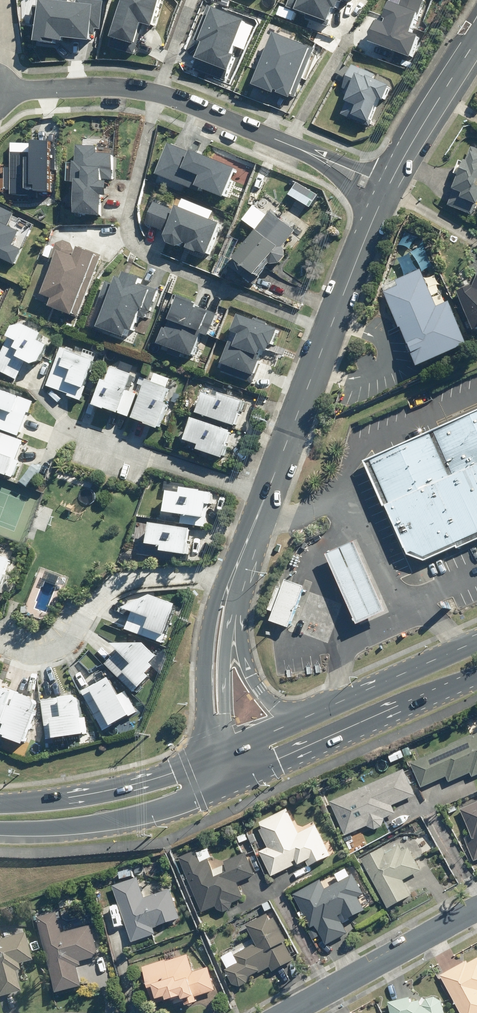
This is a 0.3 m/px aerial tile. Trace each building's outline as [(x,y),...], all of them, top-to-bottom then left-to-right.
[(51,43),(52,39),(61,40),(61,37),(87,40),(87,34),(92,35),(93,28),(99,29),(102,0),(75,0),(75,2),(66,1),(66,0),(52,0),(48,0),(36,0),(31,41),(51,43)] [(110,35),(131,42),(138,21),(151,25),(158,0),(121,0),(110,35)] [(327,26),(330,19),(326,18),(330,6),(334,8),(337,0),(288,0),(286,6),(305,13),(304,17),(327,26)] [(366,40),(408,56),(416,34),(409,32),(421,0),(400,0),(398,4),(386,0),(380,16),(384,18),(382,22),(373,19),(366,40)] [(228,50),(241,17),(207,4),(193,39),(200,41),(194,57),(226,69),(233,51),(228,50)] [(310,47),(272,30),(249,83),(288,99),(310,47)] [(340,88),(350,92),(341,114),(369,125),(380,97),(383,98),(390,81),(350,64),(340,88)] [(9,189),(9,195),(36,196),(36,191),(47,191),(48,169),(55,170),(56,147),(48,147),(49,141),(28,140),(27,152),(9,151),(9,167),(4,167),(3,189),(9,189)] [(72,181),(71,213),(98,214),(98,194),(104,195),(104,181),(98,180),(98,178),(110,179),(111,154),(95,153),(96,145),(75,144),(74,160),(67,160),(66,181),(72,181)] [(194,185),(221,196),(232,168),(188,149),(186,152),(166,144),(153,174),(192,190),(194,185)] [(474,144),(449,205),(473,215),(476,205),(476,146),(474,144)] [(295,182),(287,194),(309,206),(316,194),(295,182)] [(194,250),(205,254),(217,223),(209,220),(212,210),(182,198),(179,206),(174,204),(172,210),(153,202),(144,223),(163,231),(161,235),(164,242),(174,246),(182,242),(185,243),(184,247),(194,251),(194,250)] [(12,264),(20,248),(11,244),(17,231),(6,226),(13,213),(0,207),(0,258),(12,264)] [(278,263),(283,255),(282,247),(281,245),(294,228),(270,209),(227,264),(250,283),(266,262),(268,264),(278,263)] [(401,245),(413,248),(416,235),(405,231),(401,245)] [(73,315),(95,251),(76,245),(73,254),(63,250),(65,243),(53,239),(46,261),(51,262),(40,294),(49,297),(46,306),(73,315)] [(434,265),(426,268),(433,282),(440,279),(434,265)] [(397,279),(399,286),(387,291),(418,365),(468,344),(450,301),(437,306),(421,269),(397,279)] [(94,326),(122,336),(124,329),(129,331),(135,314),(144,317),(147,310),(149,310),(157,290),(136,283),(138,277),(121,271),(118,278),(114,277),(112,284),(104,281),(94,308),(100,310),(94,326)] [(459,292),(474,328),(476,326),(476,276),(473,286),(459,292)] [(154,343),(190,356),(198,334),(206,337),(216,313),(193,304),(194,302),(176,295),(163,327),(161,326),(154,343)] [(220,370),(251,382),(260,361),(257,360),(259,355),(255,354),(258,348),(265,351),(267,345),(270,345),(276,329),(265,325),(266,321),(253,316),(252,320),(235,313),(228,330),(236,333),(233,343),(227,340),(218,363),(222,364),(220,370)] [(14,379),(23,361),(29,364),(37,360),(45,344),(34,339),(37,333),(18,323),(9,326),(4,336),(8,338),(0,353),(0,372),(14,379)] [(94,359),(59,347),(45,385),(67,393),(66,396),(80,400),(94,359)] [(131,371),(111,364),(105,381),(99,379),(91,403),(127,416),(135,393),(125,390),(131,371)] [(164,386),(145,379),(130,418),(158,428),(166,407),(158,404),(164,386)] [(17,435),(26,412),(29,413),(33,402),(0,389),(0,429),(17,435)] [(240,407),(200,392),(194,411),(226,422),(225,425),(232,428),(240,407)] [(364,461),(385,507),(386,507),(408,555),(425,561),(457,547),(458,549),(476,541),(476,411),(364,461)] [(229,428),(190,415),(182,438),(197,443),(195,448),(220,456),(229,428)] [(22,440),(0,432),(0,472),(11,477),(17,461),(14,459),(22,440)] [(177,515),(176,526),(220,530),(223,494),(180,490),(180,494),(167,493),(165,514),(177,515)] [(160,548),(160,553),(183,555),(182,562),(205,564),(208,529),(147,523),(145,547),(160,548)] [(359,541),(330,554),(361,624),(390,612),(359,541)] [(0,551),(0,605),(5,607),(21,559),(0,551)] [(275,613),(271,622),(289,628),(304,587),(286,580),(283,589),(277,586),(268,610),(275,613)] [(150,595),(122,607),(129,610),(122,628),(160,642),(174,604),(150,595)] [(143,642),(109,643),(114,647),(99,661),(129,693),(147,676),(144,673),(159,659),(143,642)] [(108,679),(80,695),(100,729),(133,710),(122,691),(117,694),(108,679)] [(20,743),(32,712),(29,711),(34,700),(14,692),(8,706),(3,704),(9,690),(0,687),(0,723),(2,724),(0,729),(0,735),(20,743)] [(74,695),(39,700),(45,739),(86,733),(84,717),(77,718),(74,695)] [(412,764),(422,787),(446,777),(449,783),(471,773),(473,777),(476,775),(476,734),(412,764)] [(404,770),(331,802),(345,837),(368,827),(369,828),(374,830),(382,827),(385,820),(384,819),(396,814),(392,806),(416,796),(404,770)] [(472,836),(465,839),(474,862),(476,861),(476,803),(461,810),(472,836)] [(457,810),(455,805),(447,808),(449,814),(457,810)] [(304,806),(295,810),(299,819),(308,814),(304,806)] [(259,830),(268,848),(259,852),(272,878),(306,861),(309,867),(331,856),(316,825),(299,833),(287,809),(259,823),(262,828),(259,830)] [(253,834),(248,836),(251,844),(257,841),(253,834)] [(248,840),(242,842),(246,850),(251,848),(248,840)] [(404,881),(422,871),(409,848),(404,851),(401,845),(386,853),(384,849),(363,860),(389,908),(412,895),(404,881)] [(207,860),(201,863),(196,851),(179,859),(203,912),(217,906),(218,909),(224,911),(230,909),(232,904),(244,898),(237,884),(256,875),(246,854),(225,863),(228,871),(215,877),(207,860)] [(118,872),(120,880),(133,877),(132,869),(118,872)] [(358,897),(364,895),(353,874),(325,889),(320,881),(293,896),(311,928),(315,926),(326,946),(348,934),(339,917),(343,915),(346,920),(365,910),(358,897)] [(153,928),(180,919),(170,890),(144,898),(138,878),(113,887),(132,942),(155,934),(153,928)] [(268,903),(263,905),(267,912),(272,909),(268,903)] [(80,966),(79,962),(99,957),(92,925),(61,933),(56,913),(37,918),(55,992),(81,986),(77,967),(80,966)] [(238,964),(225,971),(232,985),(240,988),(247,984),(249,978),(270,966),(274,973),(295,961),(285,942),(287,941),(274,919),(270,921),(267,915),(246,927),(256,945),(234,956),(238,964)] [(16,971),(14,964),(28,961),(21,934),(0,939),(0,995),(16,991),(11,972),(16,971)] [(144,969),(155,1005),(182,996),(185,1006),(198,1002),(196,997),(215,991),(208,968),(193,972),(188,955),(144,969)] [(441,973),(463,1012),(476,1012),(476,956),(468,960),(467,959),(441,973)] [(443,999),(436,995),(427,997),(423,1004),(422,1004),(420,998),(412,999),(411,995),(388,1000),(392,1012),(446,1012),(443,999)]
